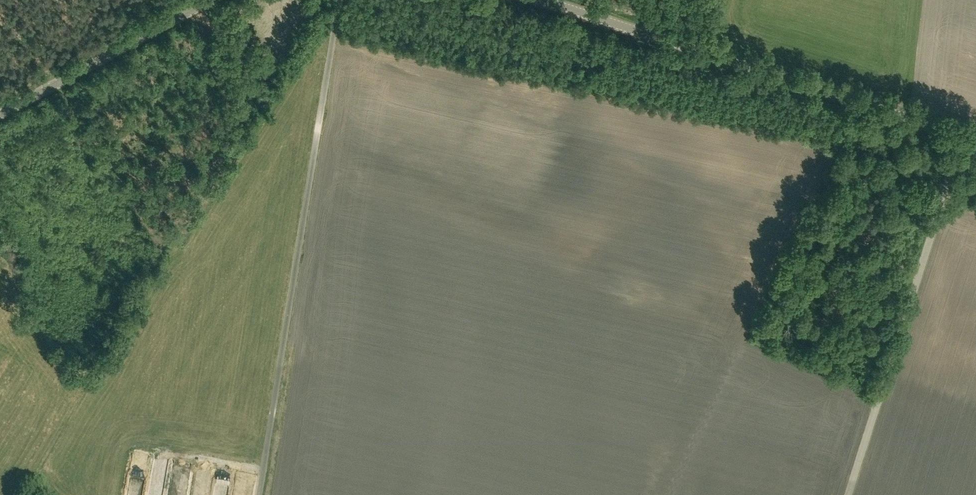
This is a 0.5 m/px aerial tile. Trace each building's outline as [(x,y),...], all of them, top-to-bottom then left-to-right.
[(134,484),(146,486),(150,457),(139,455),(134,484)]
